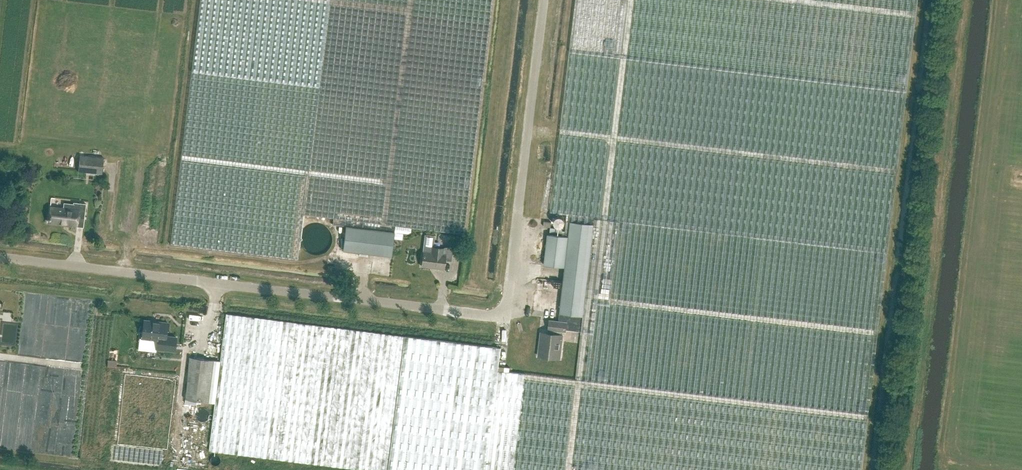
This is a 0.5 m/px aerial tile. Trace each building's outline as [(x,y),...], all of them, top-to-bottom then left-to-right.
[(192,71),(171,244),(298,260),(304,214),(333,218),(333,225),(346,226),(343,250),(391,255),(393,238),(402,239),(403,233),(410,234),(411,227),(465,234),(493,0),(200,0),(192,71)] [(868,414),(906,91),(917,0),(576,0),(570,51),(550,212),(569,214),(569,221),(566,221),(565,234),(569,234),(569,236),(562,235),(550,234),(548,234),(544,265),(565,267),(559,320),(559,321),(567,322),(566,329),(581,331),(577,369),(576,379),(506,371),(498,370),(486,469),(861,469),(868,414)] [(102,173),(104,157),(80,155),(78,171),(102,173)] [(84,216),(86,203),(73,202),(73,203),(63,202),(63,208),(50,206),(48,221),(77,224),(78,215),(84,216)] [(559,227),(560,227),(561,227),(562,227),(563,226),(564,226),(564,225),(565,224),(565,223),(565,222),(565,221),(565,220),(565,219),(564,218),(563,217),(562,217),(561,216),(560,216),(559,216),(558,217),(557,217),(556,218),(555,219),(555,220),(555,221),(555,222),(555,223),(555,224),(555,225),(556,225),(556,226),(557,226),(558,227),(559,227)] [(452,260),(453,247),(447,246),(446,253),(443,253),(444,248),(432,246),(431,252),(424,251),(422,266),(444,268),(445,259),(452,260)] [(209,451),(362,469),(486,469),(498,370),(501,348),(226,313),(224,337),(212,336),(209,359),(190,357),(184,402),(196,404),(196,401),(215,403),(209,451)] [(174,351),(176,337),(165,336),(167,323),(143,320),(141,338),(156,340),(157,340),(156,347),(156,349),(174,351)] [(567,322),(559,321),(550,320),(549,329),(552,329),(551,333),(541,332),(538,356),(561,359),(564,331),(566,331),(566,329),(567,322)] [(155,352),(156,349),(156,347),(157,340),(156,340),(141,338),(139,338),(138,350),(155,352)]
